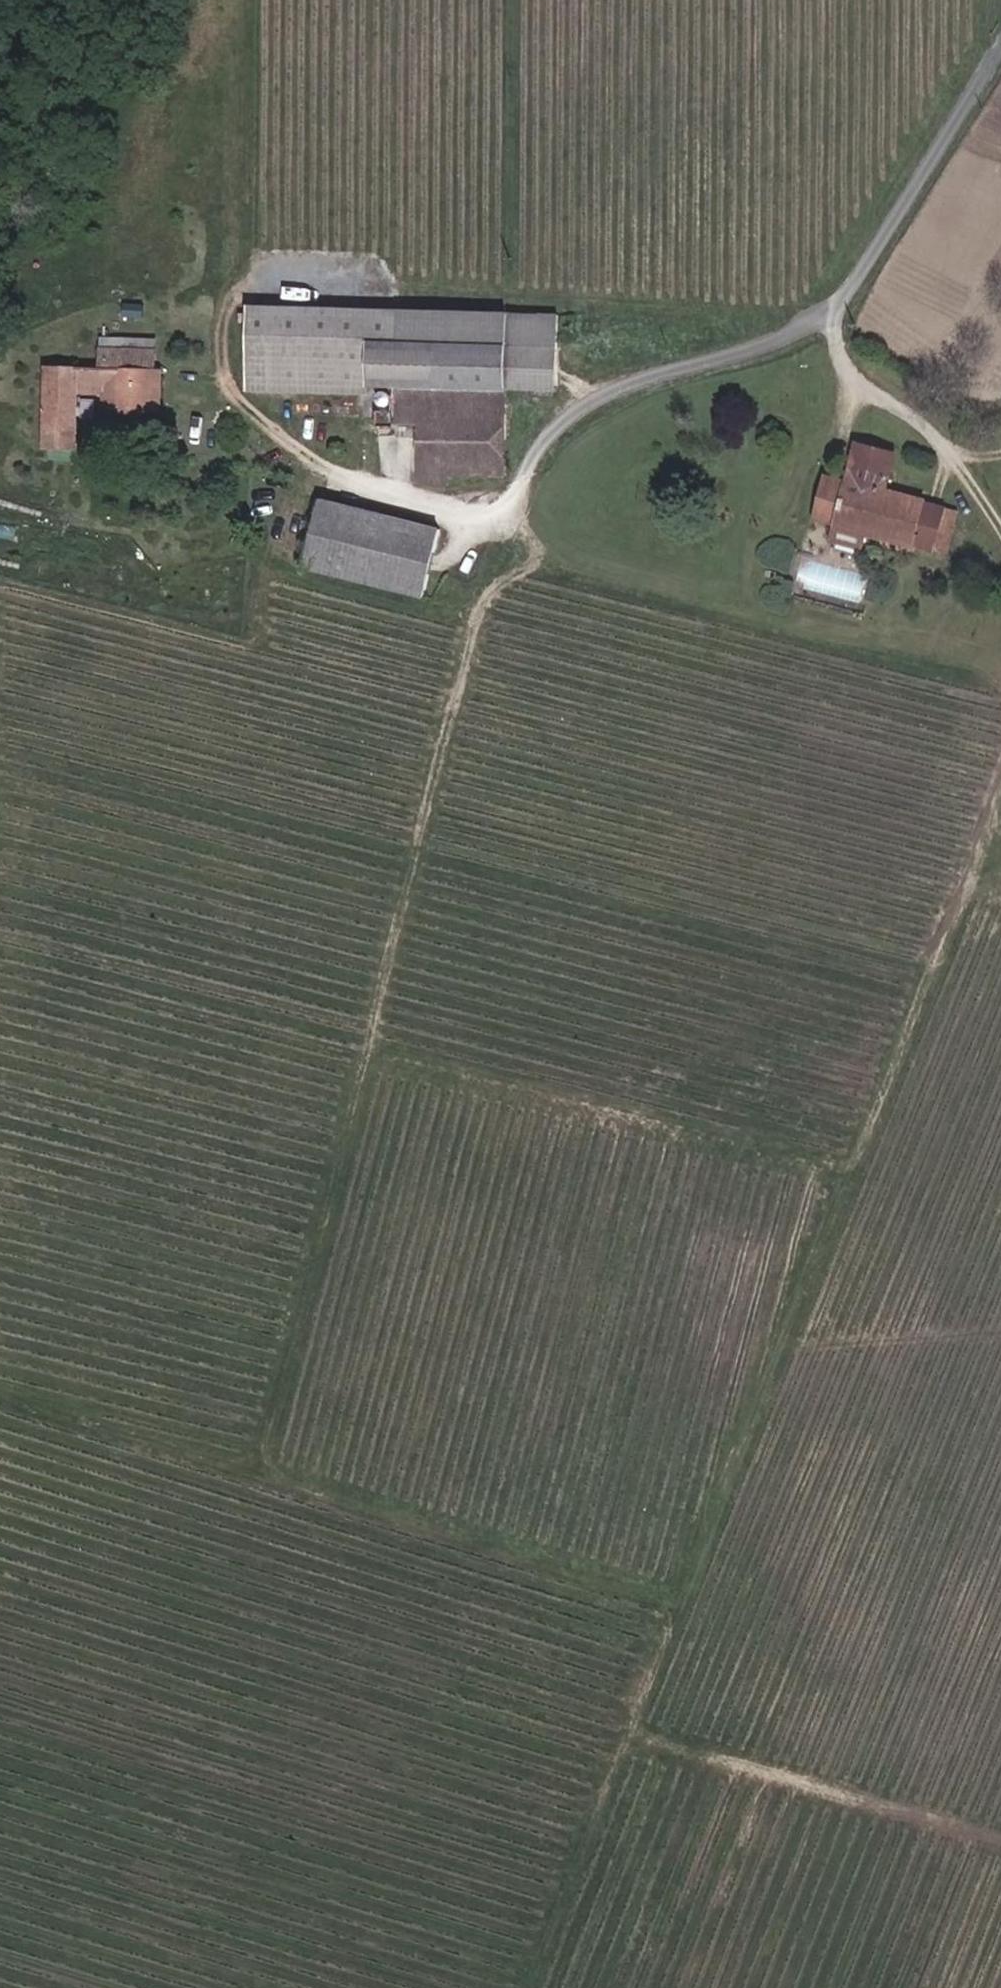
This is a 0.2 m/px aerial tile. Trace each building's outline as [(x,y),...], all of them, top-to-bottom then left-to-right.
[(254,309),(251,394),(371,397),(372,389),(373,345),(400,345),(400,335),(400,313),(254,309)] [(400,313),(400,335),(473,334),(559,333),(559,319),(400,313)] [(473,334),(400,335),(400,345),(373,345),(372,389),(397,388),(397,427),(407,427),(407,442),(422,442),(420,487),(447,487),(447,480),(505,480),(507,393),(507,351),(559,353),(559,333),(473,334)] [(52,365),(50,429),(78,430),(80,392),(93,393),(93,384),(101,384),(101,390),(108,390),(109,406),(126,406),(126,413),(131,417),(140,417),(149,413),(150,409),(162,409),(162,369),(156,369),(156,347),(105,346),(104,367),(52,365)] [(559,394),(559,353),(507,351),(507,393),(559,394)] [(78,444),(78,430),(50,429),(49,446),(78,444)] [(77,452),(78,444),(49,446),(49,451),(77,452)] [(335,446),(336,455),(346,455),(346,446),(335,446)] [(945,526),(939,523),(882,506),(895,471),(857,459),(845,494),(827,489),(815,531),(831,537),(861,548),(906,565),(911,564),(923,570),(930,572),(945,526)] [(307,575),(425,602),(441,537),(325,505),(307,575)] [(861,548),(831,537),(825,553),(857,565),(861,548)]
